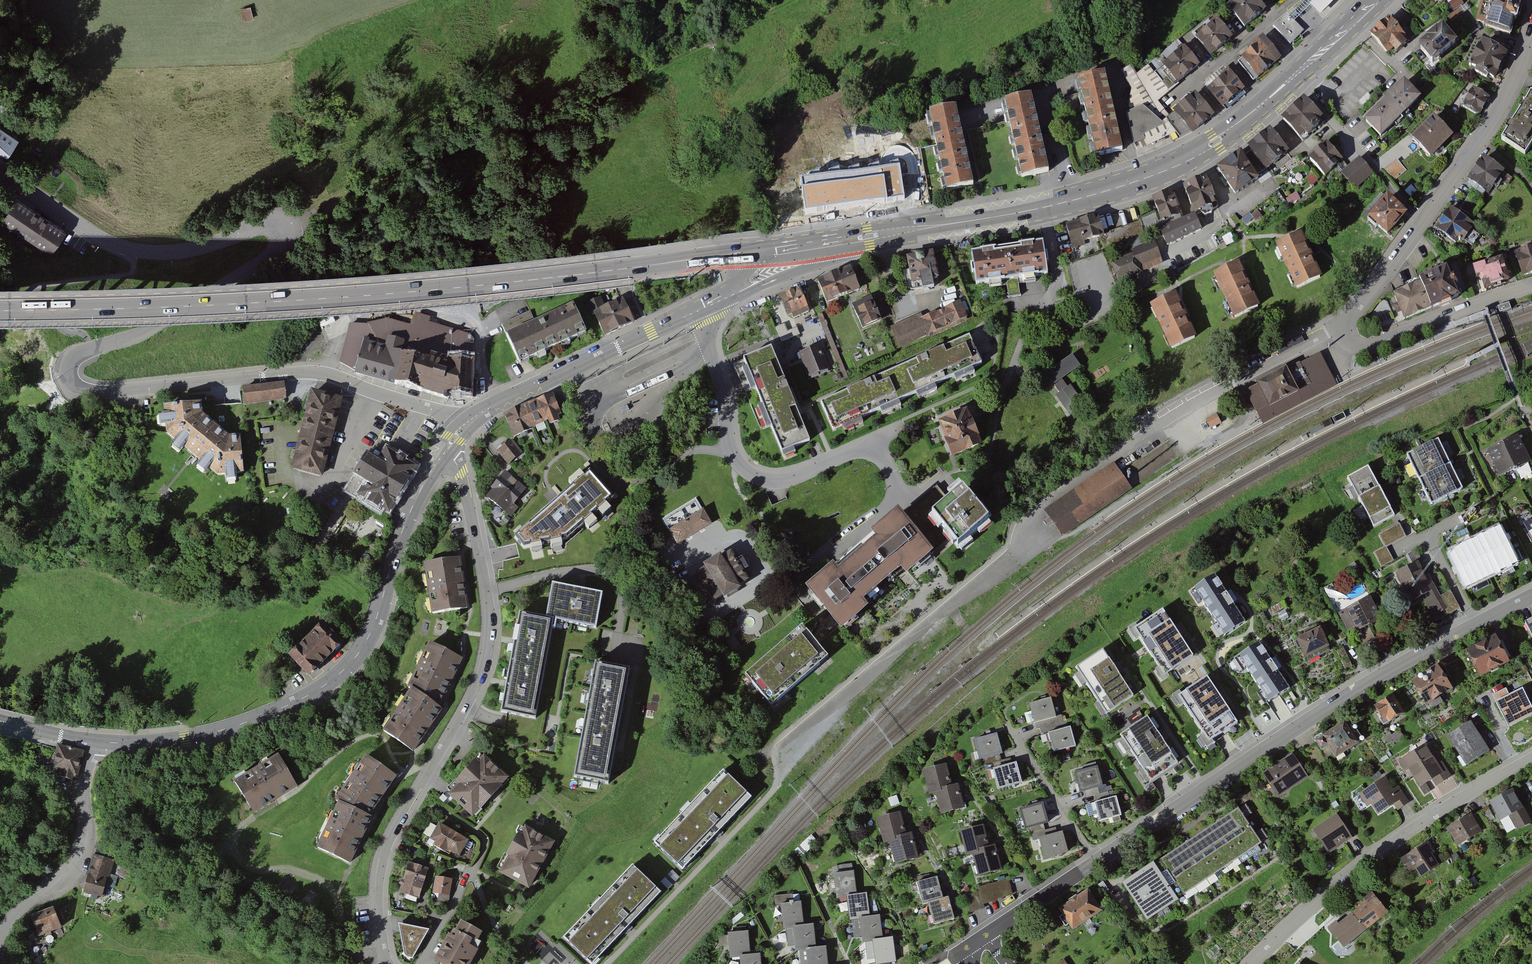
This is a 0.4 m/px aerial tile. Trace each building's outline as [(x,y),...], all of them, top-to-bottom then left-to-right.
[(1227,5),(1244,26),(1266,9),(1259,0),(1233,0),(1227,5)] [(1294,12),(1298,15),(1293,19),(1295,21),(1310,6),(1320,15),(1336,0),(1307,0),(1294,12)] [(1449,4),(1454,12),(1464,6),(1460,0),(1455,0),(1449,4)] [(1477,24),(1511,36),(1521,0),(1483,0),(1477,24)] [(242,8),(243,22),(256,21),(255,7),(242,8)] [(1272,26),(1290,44),(1304,31),(1295,21),(1293,19),(1298,15),(1294,12),(1292,9),(1272,26)] [(1215,16),(1193,33),(1210,55),(1232,37),(1215,16)] [(1393,19),(1373,36),(1390,57),(1411,40),(1393,19)] [(1447,28),(1423,47),(1436,64),(1461,45),(1447,28)] [(1263,35),(1240,55),(1258,76),(1281,57),(1263,35)] [(1508,48),(1482,36),(1468,65),(1494,77),(1508,48)] [(1185,44),(1161,62),(1163,65),(1154,71),(1169,89),(1177,82),(1201,64),(1185,44)] [(1169,89),(1154,71),(1148,63),(1137,72),(1159,112),(1162,120),(1166,117),(1169,114),(1159,100),(1170,91),(1169,89)] [(1137,72),(1132,64),(1117,72),(1127,96),(1127,105),(1128,109),(1142,104),(1162,120),(1159,112),(1137,72)] [(1228,67),(1205,86),(1222,106),(1245,88),(1228,67)] [(1109,74),(1082,81),(1099,157),(1127,150),(1109,74)] [(1407,80),(1366,119),(1382,136),(1423,97),(1407,80)] [(1492,98),(1473,89),(1464,109),(1483,117),(1492,98)] [(1196,91),(1173,110),(1169,114),(1166,117),(1176,131),(1180,137),(1192,132),(1215,114),(1196,91)] [(1531,92),(1501,139),(1524,154),(1531,142),(1531,92)] [(1035,97),(1008,103),(1026,178),(1052,172),(1035,97)] [(1307,100),(1284,119),(1304,143),(1327,124),(1307,100)] [(1128,109),(1126,109),(1134,143),(1145,137),(1144,133),(1165,122),(1162,120),(1142,104),(1128,109)] [(960,110),(932,115),(948,191),(976,185),(960,110)] [(1435,115),(1412,137),(1432,158),(1455,136),(1435,115)] [(1145,137),(1134,143),(1136,150),(1176,131),(1166,117),(1162,120),(1165,122),(1144,133),(1145,137)] [(21,141),(0,127),(0,157),(8,162),(21,141)] [(1274,130),(1250,149),(1268,171),(1291,153),(1274,130)] [(1329,143),(1311,159),(1328,177),(1345,162),(1329,143)] [(1243,152),(1218,168),(1235,194),(1260,178),(1243,152)] [(1503,173),(1481,158),(1466,181),(1487,196),(1503,173)] [(1407,171),(1397,159),(1385,169),(1394,181),(1407,171)] [(1359,160),(1342,173),(1355,190),(1372,176),(1359,160)] [(901,168),(801,182),(806,216),(905,201),(901,168)] [(1209,178),(1186,187),(1197,213),(1220,203),(1209,178)] [(1174,192),(1154,199),(1161,223),(1182,216),(1174,192)] [(1387,194),(1367,216),(1387,233),(1406,212),(1387,194)] [(67,233),(16,200),(1,222),(52,255),(67,233)] [(1472,222),(1448,206),(1432,229),(1457,245),(1472,222)] [(1196,215),(1163,229),(1171,246),(1204,231),(1196,215)] [(1101,216),(1068,224),(1075,251),(1088,247),(1086,242),(1106,237),(1101,216)] [(1304,234),(1277,246),(1297,290),(1324,278),(1304,234)] [(1134,254),(1111,262),(1118,281),(1142,272),(1141,268),(1164,260),(1157,240),(1132,249),(1134,254)] [(1046,243),(975,253),(979,285),(1050,275),(1046,243)] [(1515,252),(1522,276),(1531,273),(1531,247),(1515,252)] [(937,252),(909,257),(914,286),(942,282),(937,252)] [(1506,259),(1476,270),(1480,279),(1485,277),(1488,284),(1495,281),(1497,287),(1509,283),(1507,278),(1512,276),(1506,259)] [(1243,263),(1216,275),(1236,319),(1263,307),(1243,263)] [(1422,284),(1432,308),(1461,297),(1448,266),(1420,278),(1422,284)] [(854,267),(820,280),(829,303),(863,290),(854,267)] [(1422,284),(1395,295),(1405,319),(1432,308),(1422,284)] [(802,287),(782,296),(792,320),(812,311),(802,287)] [(1178,294),(1152,306),(1173,351),(1199,339),(1178,294)] [(602,296),(590,301),(605,335),(635,322),(624,298),(607,305),(602,296)] [(852,305),(863,327),(878,319),(867,297),(852,305)] [(962,297),(892,327),(901,349),(971,319),(962,297)] [(356,370),(356,372),(444,398),(446,399),(455,400),(455,395),(475,397),(477,380),(471,380),(473,360),(473,340),(470,334),(429,322),(430,317),(416,314),(417,307),(394,303),(389,319),(367,324),(350,324),(340,362),(342,363),(356,370)] [(575,305),(507,336),(520,363),(588,333),(575,305)] [(787,330),(784,323),(775,326),(782,341),(800,334),(797,326),(787,330)] [(972,337),(822,405),(835,433),(985,365),(972,337)] [(824,346),(801,355),(810,379),(833,371),(824,346)] [(775,351),(747,362),(785,455),(813,444),(775,351)] [(1083,367),(1074,354),(1043,375),(1052,388),(1056,385),(1062,393),(1058,396),(1072,415),(1087,405),(1072,385),(1069,387),(1064,380),(1083,367)] [(1297,361),(1243,390),(1255,413),(1309,383),(1297,361)] [(283,383),(243,388),(245,404),(285,399),(283,383)] [(342,399),(312,391),(303,424),(292,469),(322,477),(331,442),(342,399)] [(554,397),(505,416),(514,437),(548,423),(550,428),(565,422),(554,397)] [(290,403),(277,412),(284,422),(297,413),(293,408),(290,403)] [(202,415),(200,404),(163,408),(165,435),(218,477),(244,474),(239,435),(230,436),(202,415)] [(972,413),(941,425),(955,461),(985,449),(972,413)] [(1218,415),(1207,421),(1213,432),(1224,426),(1218,415)] [(483,428),(488,432),(495,424),(491,420),(483,428)] [(1490,453),(1503,478),(1531,464),(1531,458),(1522,437),(1490,453)] [(511,439),(497,450),(508,463),(522,452),(511,439)] [(1442,441),(1409,456),(1432,506),(1465,490),(1442,441)] [(366,454),(344,490),(388,516),(417,467),(412,464),(386,449),(378,461),(366,454)] [(1347,474),(1374,527),(1397,515),(1370,462),(1347,474)] [(573,488),(516,537),(525,549),(568,539),(611,499),(589,474),(584,478),(580,472),(569,483),(573,488)] [(487,499),(487,512),(502,524),(528,491),(507,474),(487,499)] [(938,490),(907,516),(940,555),(952,545),(957,550),(992,521),(966,490),(950,504),(938,490)] [(696,498),(662,518),(676,543),(711,523),(696,498)] [(837,569),(809,592),(845,634),(938,554),(907,516),(903,514),(876,537),(880,542),(842,575),(837,569)] [(867,529),(874,522),(869,515),(861,522),(867,529)] [(1385,544),(1406,534),(1400,522),(1380,532),(1385,544)] [(1503,533),(1453,557),(1468,587),(1518,563),(1503,533)] [(1375,550),(1381,566),(1394,561),(1388,545),(1375,550)] [(706,565),(697,571),(715,599),(722,594),(724,598),(743,586),(741,583),(750,577),(732,550),(724,555),(722,552),(705,563),(706,565)] [(460,559),(423,565),(432,616),(468,610),(460,559)] [(1420,562),(1397,576),(1412,602),(1427,594),(1433,604),(1444,598),(1431,574),(1428,575),(1420,562)] [(1214,577),(1195,590),(1226,635),(1245,622),(1214,577)] [(545,626),(521,621),(503,714),(535,720),(553,627),(596,636),(603,599),(552,589),(545,626)] [(1373,600),(1340,615),(1350,637),(1383,622),(1373,600)] [(1165,675),(1193,657),(1163,612),(1136,630),(1165,675)] [(320,629),(289,658),(310,680),(340,651),(320,629)] [(1324,629),(1299,640),(1309,661),(1333,650),(1324,629)] [(807,630),(748,679),(772,708),(831,659),(807,630)] [(1500,638),(1468,653),(1481,681),(1513,666),(1500,638)] [(463,659),(428,642),(407,687),(411,689),(383,731),(413,752),(442,709),(440,708),(463,659)] [(1259,643),(1238,657),(1269,702),(1275,698),(1289,688),(1259,643)] [(1106,649),(1076,668),(1109,717),(1138,698),(1106,649)] [(1441,667),(1414,684),(1430,709),(1457,693),(1441,667)] [(630,675),(597,669),(576,781),(610,787),(630,675)] [(1219,734),(1237,722),(1207,678),(1180,696),(1209,741),(1219,734)] [(1499,707),(1509,727),(1531,716),(1531,706),(1527,695),(1499,707)] [(1395,697),(1377,708),(1388,727),(1407,716),(1395,697)] [(1050,699),(1029,705),(1036,729),(1047,726),(1045,721),(1056,718),(1050,699)] [(1150,717),(1121,736),(1152,783),(1159,779),(1181,764),(1150,717)] [(1474,722),(1449,737),(1468,768),(1493,753),(1474,722)] [(1349,724),(1318,743),(1325,753),(1331,749),(1338,761),(1362,746),(1349,724)] [(1073,728),(1049,734),(1055,754),(1078,748),(1073,728)] [(999,736),(977,742),(982,761),(1005,755),(999,736)] [(1425,745),(1399,761),(1405,772),(1408,770),(1419,787),(1432,779),(1436,786),(1444,781),(1451,777),(1442,762),(1438,764),(1425,745)] [(84,753),(59,746),(53,770),(62,772),(61,776),(73,779),(74,777),(77,778),(84,753)] [(1295,754),(1265,774),(1279,796),(1310,777),(1295,754)] [(278,755),(234,782),(253,815),(298,788),(278,755)] [(509,782),(484,758),(452,790),(477,814),(494,798),(509,782)] [(340,806),(316,850),(352,868),(376,820),(372,819),(398,779),(368,759),(337,803),(340,806)] [(1018,766),(995,772),(1000,791),(1022,786),(1018,766)] [(949,767),(926,773),(932,798),(939,797),(944,816),(966,811),(960,786),(954,787),(949,767)] [(1100,768),(1078,773),(1083,793),(1105,787),(1100,768)] [(754,800),(726,773),(656,846),(685,872),(754,800)] [(1384,779),(1359,794),(1366,807),(1370,805),(1377,816),(1394,805),(1397,810),(1403,806),(1408,803),(1399,787),(1392,791),(1384,779)] [(1491,804),(1502,823),(1512,817),(1520,831),(1531,824),(1531,819),(1515,790),(1491,804)] [(1119,798),(1097,803),(1102,823),(1124,817),(1119,798)] [(1096,801),(1087,803),(1090,815),(1099,813),(1096,801)] [(1046,804),(1022,810),(1027,830),(1051,824),(1046,804)] [(1240,809),(1163,861),(1186,895),(1263,844),(1240,809)] [(903,814),(880,820),(886,844),(892,842),(898,866),(922,859),(915,832),(908,834),(903,814)] [(1339,814),(1314,830),(1330,853),(1354,838),(1339,814)] [(1474,814),(1448,829),(1459,847),(1485,833),(1474,814)] [(476,845),(433,824),(427,837),(432,840),(429,846),(449,857),(466,865),(476,845)] [(985,826),(962,833),(969,857),(974,855),(981,878),(1004,871),(997,846),(991,847),(985,826)] [(554,844),(524,828),(499,874),(528,890),(545,861),(554,844)] [(1065,833),(1041,839),(1046,860),(1070,855),(1065,833)] [(1429,845),(1402,860),(1410,874),(1417,870),(1422,878),(1442,866),(1429,845)] [(117,862),(96,856),(85,892),(106,898),(117,862)] [(1156,865),(1125,886),(1150,922),(1181,901),(1156,865)] [(566,938),(592,963),(597,963),(665,895),(636,867),(566,938)] [(425,877),(404,871),(396,900),(417,905),(425,877)] [(834,874),(838,906),(850,904),(854,938),(863,937),(864,944),(875,942),(878,963),(898,963),(895,938),(884,939),(882,916),(872,917),(869,894),(859,895),(856,871),(834,874)] [(979,892),(967,896),(973,913),(986,908),(985,905),(1016,895),(1010,878),(978,889),(979,892)] [(940,879),(919,884),(924,905),(929,904),(935,925),(956,920),(951,898),(945,899),(940,879)] [(450,885),(435,883),(432,901),(447,903),(450,885)] [(1090,891),(1060,910),(1075,932),(1105,913),(1090,891)] [(1374,892),(1330,928),(1347,948),(1391,912),(1374,892)] [(776,897),(778,918),(783,918),(784,933),(796,932),(797,954),(808,953),(809,963),(830,963),(828,947),(817,948),(815,925),(806,926),(804,903),(795,903),(795,895),(776,897)] [(62,927),(53,907),(31,917),(39,937),(62,927)] [(449,935),(436,963),(439,963),(474,963),(488,935),(461,922),(454,937),(449,935)] [(430,932),(400,926),(407,960),(413,961),(430,932)] [(729,934),(732,960),(742,959),(742,963),(764,963),(763,955),(753,956),(750,932),(729,934)]
